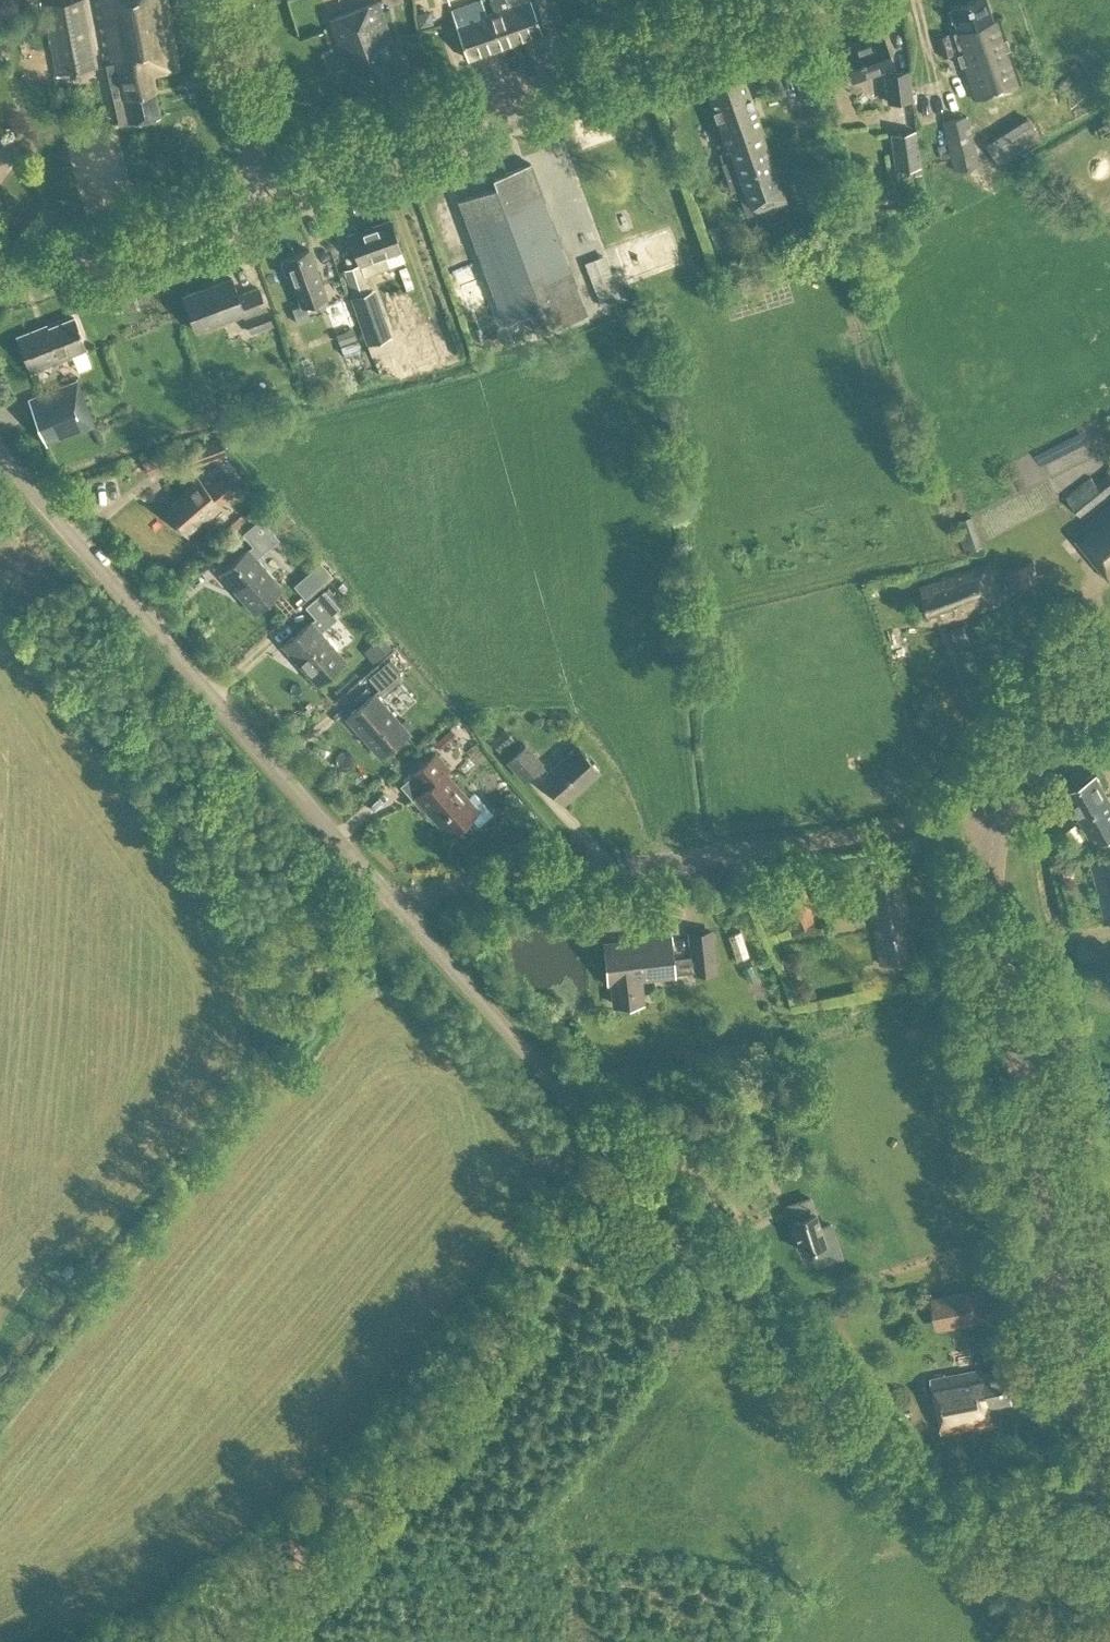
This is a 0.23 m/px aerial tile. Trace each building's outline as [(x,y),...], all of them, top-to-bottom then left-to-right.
[(97,66),(85,0),(68,0),(43,4),(56,74),(97,66)] [(179,67),(167,0),(96,0),(107,63),(106,63),(119,122),(159,113),(150,74),(179,67)] [(486,12),(482,0),(476,0),(451,9),(456,23),(467,57),(498,47),(486,12)] [(520,39),(507,4),(506,0),(490,0),(493,9),(486,12),(498,47),(520,39)] [(520,39),(541,31),(530,0),(506,0),(507,4),(520,39)] [(986,0),(971,0),(950,7),(951,10),(948,12),(951,21),(955,22),(958,30),(953,32),(958,47),(955,48),(972,98),(1020,82),(998,16),(992,19),(986,0)] [(394,45),(378,1),(328,18),(343,64),(365,56),(375,82),(398,73),(395,66),(400,65),(393,45),(394,45)] [(954,53),(947,33),(935,37),(942,57),(954,53)] [(892,64),(882,35),(840,50),(850,79),(882,68),(885,73),(884,73),(887,101),(911,98),(908,71),(894,72),(892,64)] [(762,130),(763,130),(742,72),(704,85),(724,142),(721,143),(726,160),(721,162),(731,189),(737,187),(747,214),(755,211),(756,213),(787,202),(784,192),(762,130)] [(952,170),(979,164),(966,115),(941,121),(952,170)] [(998,165),(1041,140),(1026,116),(984,143),(998,165)] [(887,134),(892,168),(918,164),(913,130),(887,134)] [(586,313),(539,188),(530,162),(492,176),(496,185),(457,200),(503,322),(529,312),(536,332),(586,313)] [(389,265),(404,259),(390,220),(348,234),(359,262),(385,253),(389,265)] [(317,310),(325,307),(329,305),(326,297),(309,250),(284,258),(280,263),(285,275),(290,276),(301,305),(314,301),(317,310)] [(607,251),(588,258),(603,301),(622,295),(607,251)] [(250,331),(271,324),(258,287),(238,294),(231,277),(183,295),(195,329),(244,312),(250,331)] [(353,296),(351,296),(368,343),(387,336),(391,334),(374,288),(368,290),(353,296)] [(74,317),(36,331),(35,328),(17,336),(31,371),(71,356),(71,354),(86,348),(74,317)] [(392,346),(398,366),(442,351),(431,318),(399,328),(404,342),(392,346)] [(78,379),(27,398),(45,444),(95,425),(78,379)] [(154,454),(142,462),(150,474),(161,466),(154,454)] [(1109,492),(1109,471),(1095,482),(1090,476),(1065,496),(1081,515),(1109,492)] [(186,534),(221,505),(220,504),(235,491),(221,474),(206,488),(198,478),(179,495),(184,500),(169,514),(186,534)] [(1073,533),(1109,578),(1109,504),(1073,533)] [(965,552),(986,546),(977,515),(956,521),(965,552)] [(253,554),(276,534),(260,517),(242,532),(252,544),(220,572),(254,611),(282,587),(253,554)] [(1011,590),(1041,581),(1034,561),(1005,570),(1011,590)] [(293,585),(304,597),(330,575),(320,563),(293,585)] [(979,609),(1001,603),(988,564),(943,578),(944,581),(921,588),(930,616),(938,614),(940,620),(968,612),(966,608),(978,605),(979,609)] [(317,626),(339,607),(324,589),(305,605),(315,616),(283,644),(316,683),(345,658),(317,626)] [(951,627),(957,647),(968,643),(962,624),(951,627)] [(379,698),(402,678),(387,660),(368,677),(378,688),(346,717),(379,755),(408,730),(379,698)] [(503,726),(490,739),(497,747),(500,749),(513,737),(503,726)] [(438,747),(453,734),(448,728),(433,741),(438,747)] [(508,760),(523,778),(534,769),(562,802),(599,770),(577,745),(548,771),(541,764),(542,763),(526,745),(508,760)] [(450,768),(436,751),(400,782),(412,795),(416,799),(447,836),(479,808),(447,771),(450,768)] [(1098,774),(1066,792),(1095,844),(1109,836),(1109,796),(1098,774)] [(1109,920),(1109,845),(1089,850),(1105,921),(1109,920)] [(880,964),(908,959),(899,911),(906,910),(898,864),(863,871),(872,919),(875,918),(877,927),(873,928),(880,964)] [(787,930),(819,916),(802,878),(769,893),(787,930)] [(692,960),(670,963),(668,937),(606,944),(610,984),(613,984),(615,1002),(638,1000),(636,977),(715,969),(711,932),(689,935),(692,960)] [(758,1209),(775,1201),(768,1189),(751,1196),(758,1209)] [(791,1219),(791,1220),(800,1250),(813,1246),(818,1263),(841,1256),(831,1225),(820,1228),(815,1212),(811,1200),(787,1207),(791,1219)] [(933,1298),(938,1324),(982,1316),(978,1290),(933,1298)] [(990,1405),(1014,1401),(1008,1369),(984,1374),(983,1368),(931,1378),(941,1432),(994,1423),(990,1405)] [(1062,1581),(1072,1579),(1068,1564),(1059,1566),(1062,1581)]
